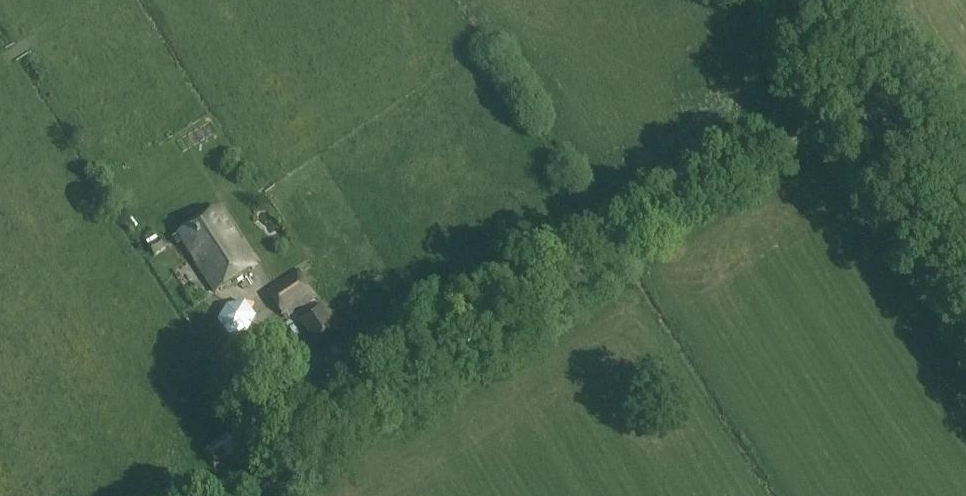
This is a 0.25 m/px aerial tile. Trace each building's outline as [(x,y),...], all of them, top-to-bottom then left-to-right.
[(257,267),(233,231),(220,210),(174,240),(179,246),(184,243),(217,293),(257,267)] [(150,248),(156,256),(167,249),(161,241),(150,248)] [(287,319),(318,298),(299,271),(269,291),(287,319)] [(261,288),(229,291),(233,329),(265,326),(261,288)] [(317,348),(341,333),(321,302),(298,318),(317,348)] [(262,362),(279,350),(263,327),(246,338),(262,362)] [(238,429),(203,451),(214,469),(249,447),(238,429)]
